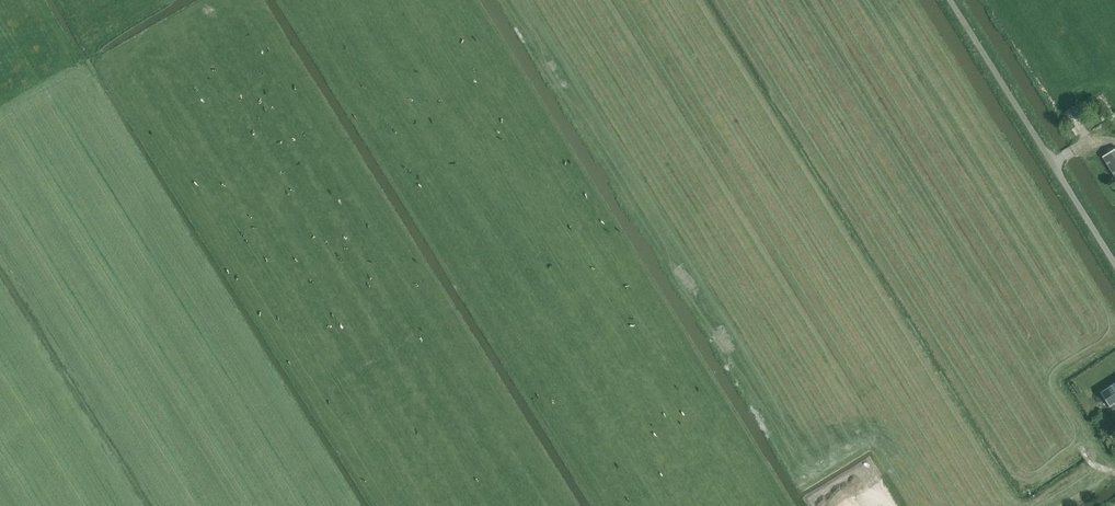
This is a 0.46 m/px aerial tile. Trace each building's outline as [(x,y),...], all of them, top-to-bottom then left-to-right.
[(1103,157),(1114,176),(1114,149),(1103,157)] [(1114,403),(1114,383),(1101,392),(1110,406),(1114,403)]
